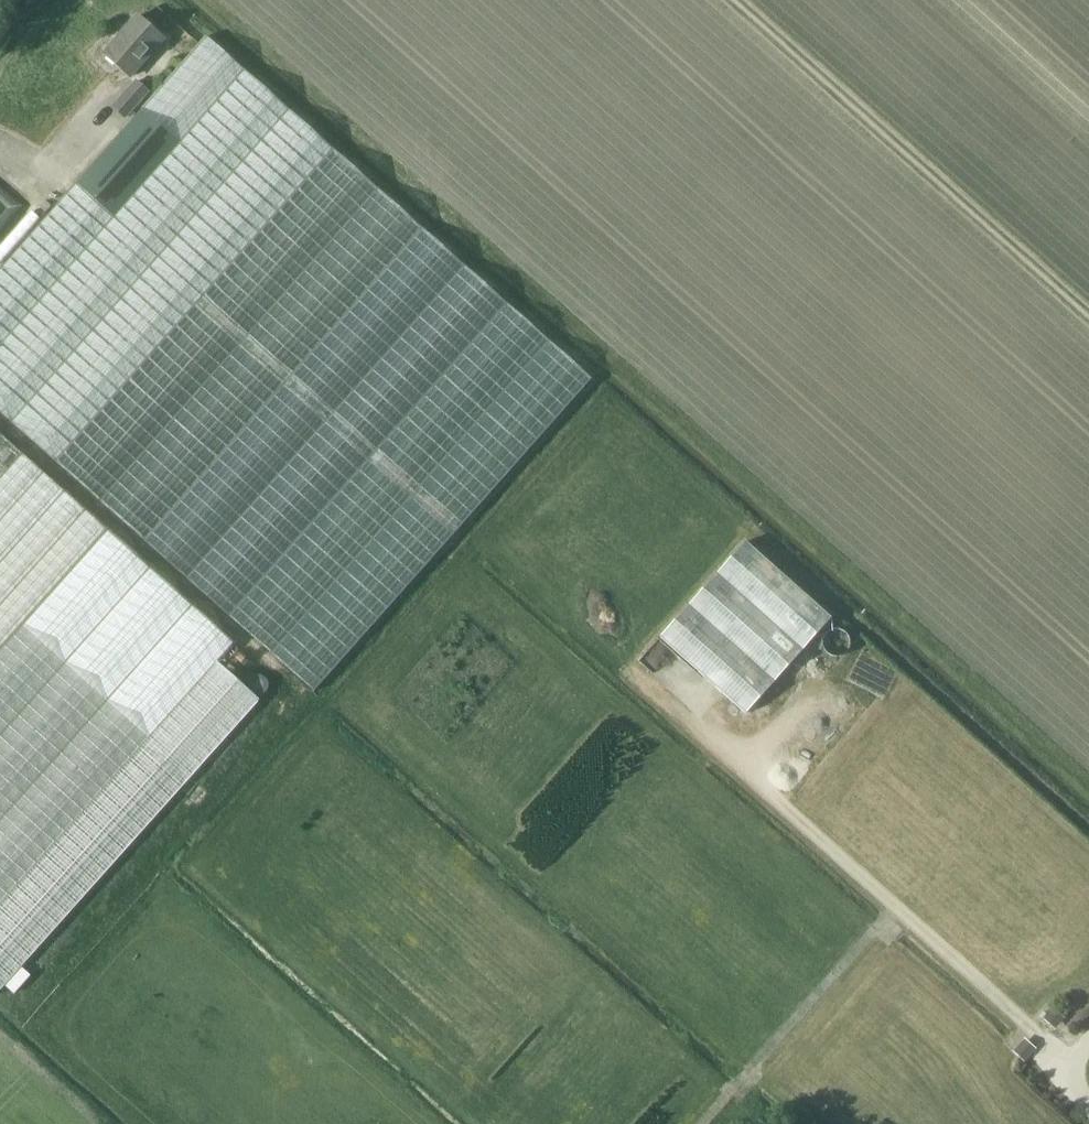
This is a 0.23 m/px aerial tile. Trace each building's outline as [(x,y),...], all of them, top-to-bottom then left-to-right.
[(131,75),(164,38),(138,15),(105,52),(131,75)] [(76,183),(0,268),(0,413),(313,693),(593,378),(207,36),(143,108),(76,183)] [(126,119),(151,91),(137,78),(111,107),(126,119)] [(260,698),(240,679),(237,682),(216,664),(235,643),(0,433),(0,990),(260,698)] [(746,713),(833,615),(746,539),(659,636),(746,713)] [(235,677),(250,661),(238,650),(223,666),(235,677)]
